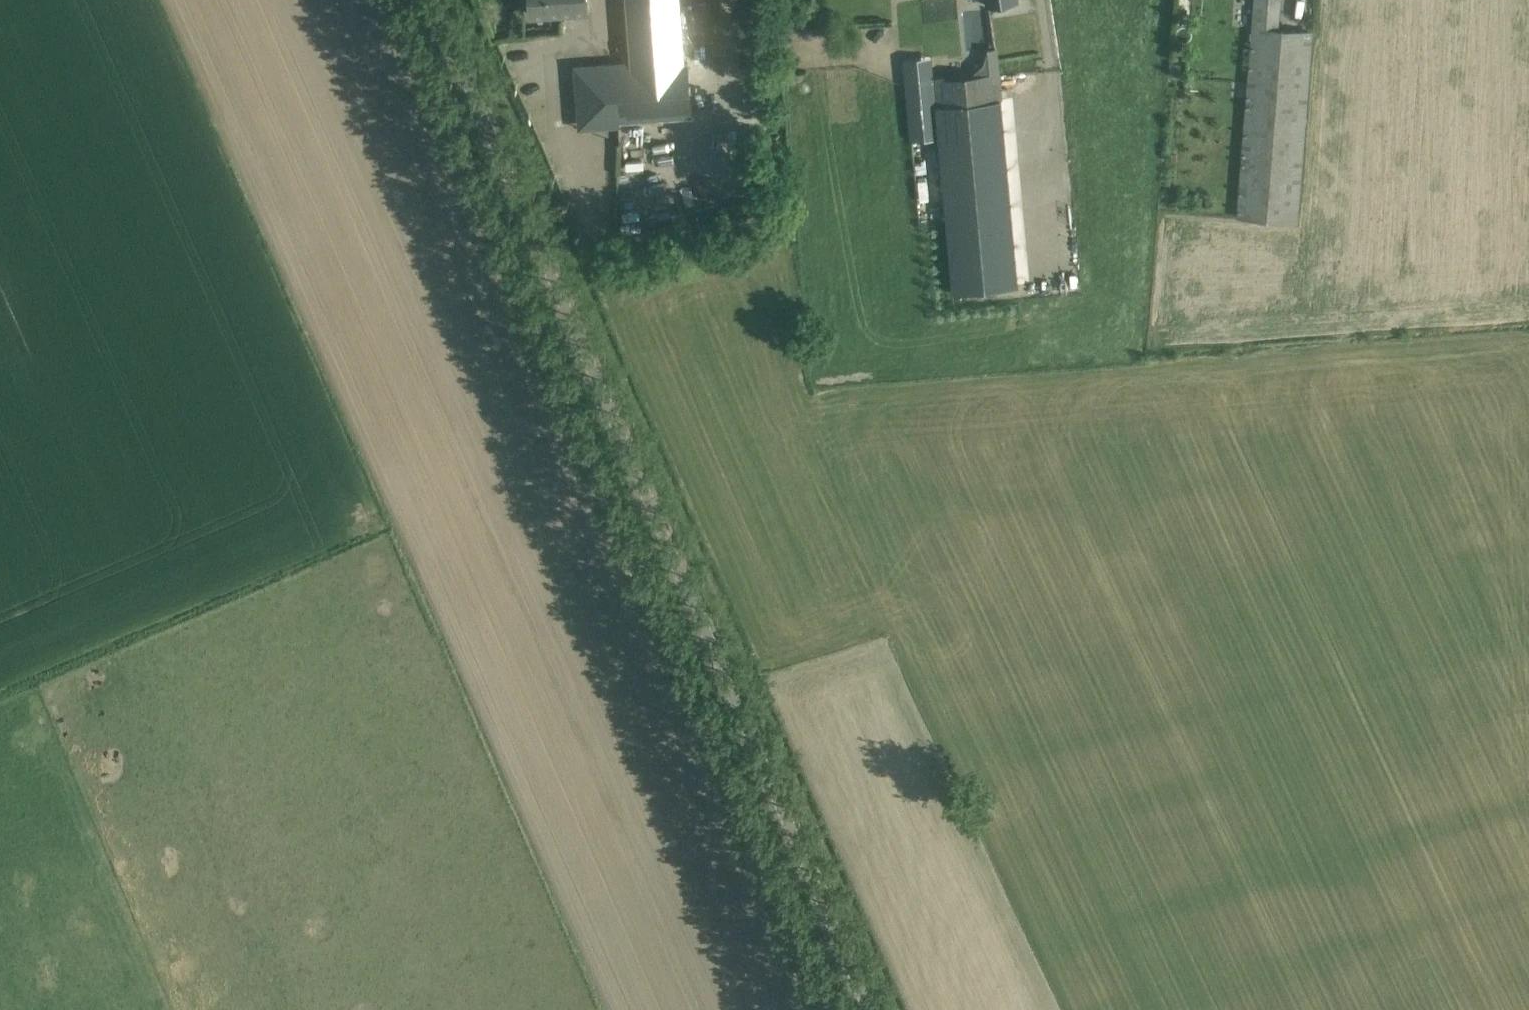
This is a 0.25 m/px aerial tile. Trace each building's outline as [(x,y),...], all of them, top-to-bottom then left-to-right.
[(532,14),(588,10),(587,0),(531,0),(532,14)] [(632,67),(581,71),(585,122),(692,114),(688,62),(684,62),(679,0),(627,0),(632,67)] [(1240,217),(1299,221),(1312,33),(1279,30),(1281,0),(1255,0),(1240,217)] [(934,81),(906,83),(911,141),(939,138),(953,292),(1019,286),(1000,72),(934,78),(934,81)] [(1005,74),(1005,91),(1025,91),(1025,73),(1005,74)] [(630,177),(618,181),(626,202),(637,198),(630,177)]
